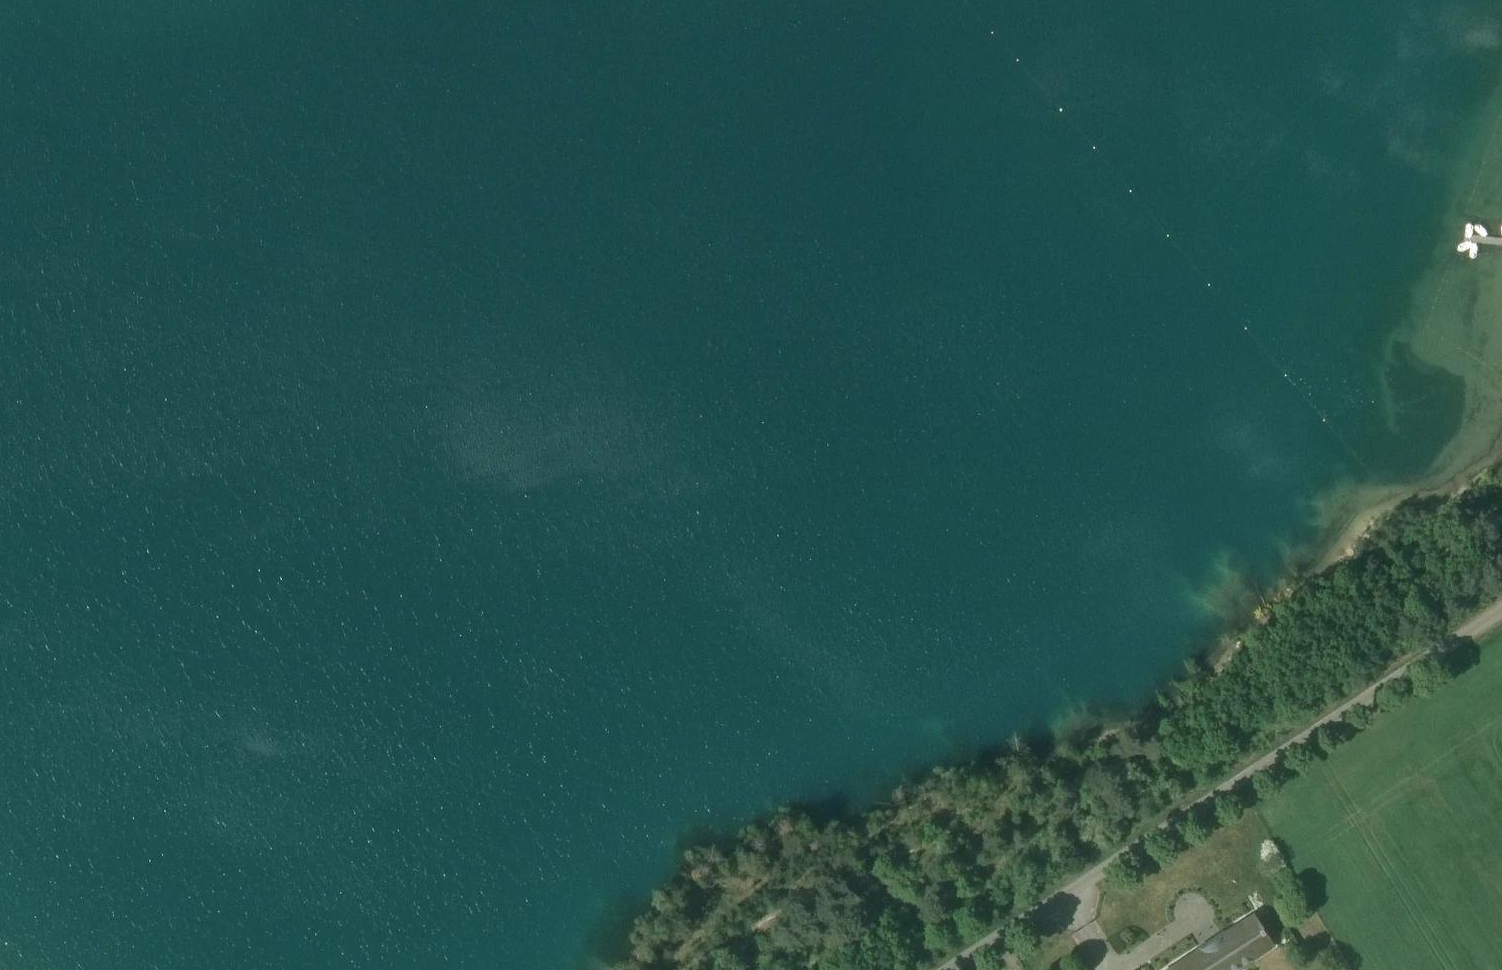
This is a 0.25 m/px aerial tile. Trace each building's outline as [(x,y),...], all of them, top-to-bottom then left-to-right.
[(1272,945),(1252,914),(1166,969),(1234,969),(1272,945)]
